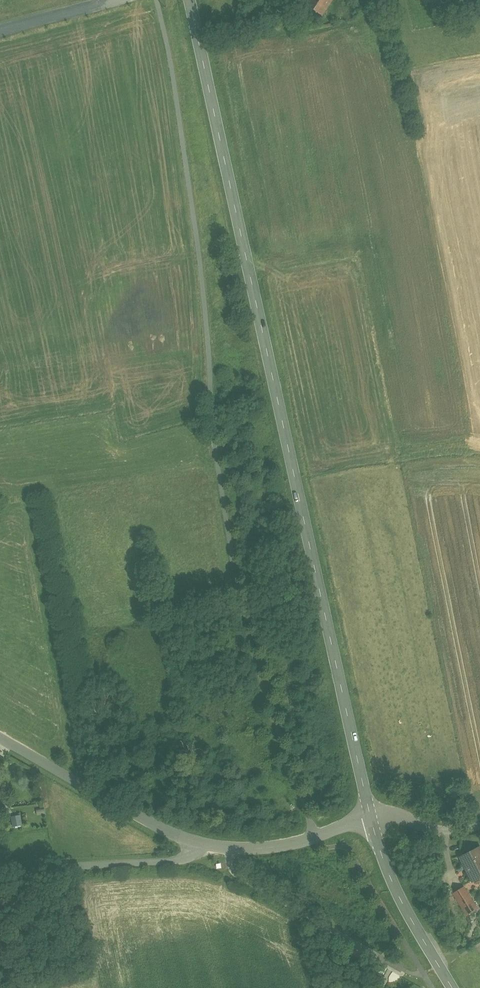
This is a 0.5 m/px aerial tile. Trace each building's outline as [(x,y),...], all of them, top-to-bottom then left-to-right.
[(306,5),(321,15),(331,0),(310,0),(306,5)] [(460,810),(448,812),(450,820),(461,818),(460,810)] [(12,817),(14,826),(22,825),(20,815),(12,817)] [(461,857),(473,881),(479,878),(479,848),(479,847),(461,857)] [(464,887),(453,894),(467,915),(477,909),(464,887)] [(363,955),(355,950),(349,959),(357,964),(363,955)]
